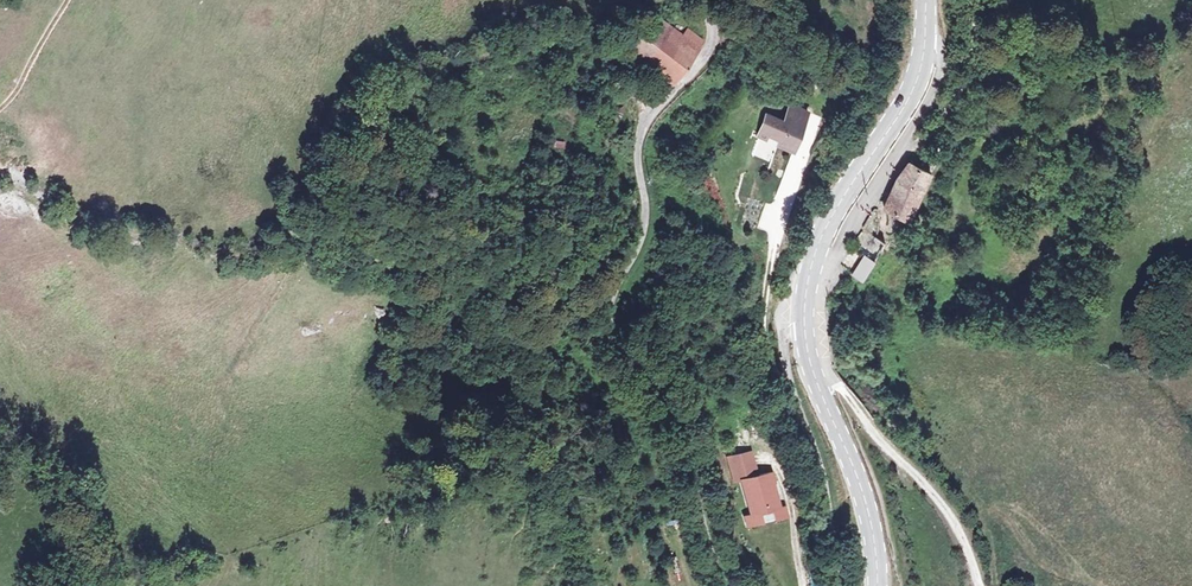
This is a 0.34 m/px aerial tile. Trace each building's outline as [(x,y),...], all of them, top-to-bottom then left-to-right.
[(705,50),(711,42),(697,32),(692,38),(666,17),(641,48),(680,80),(701,57),(705,50)] [(993,31),(989,25),(984,29),(989,35),(993,31)] [(765,115),(758,136),(768,139),(769,134),(778,137),(775,143),(793,149),(798,136),(794,134),(797,128),(801,129),(807,111),(789,105),(783,121),(765,115)] [(934,171),(913,159),(885,199),(909,213),(934,171)] [(738,208),(734,223),(743,226),(748,211),(738,208)] [(863,282),(877,261),(864,253),(851,274),(863,282)] [(743,483),(759,478),(752,453),(729,460),(736,485),(743,483)] [(753,507),(755,512),(777,506),(771,485),(775,484),(772,474),(759,478),(743,483),(748,501),(757,498),(759,506),(753,507)] [(777,506),(755,512),(756,516),(744,520),(747,530),(762,525),(760,519),(772,515),(774,522),(787,518),(783,507),(778,509),(777,506)]
